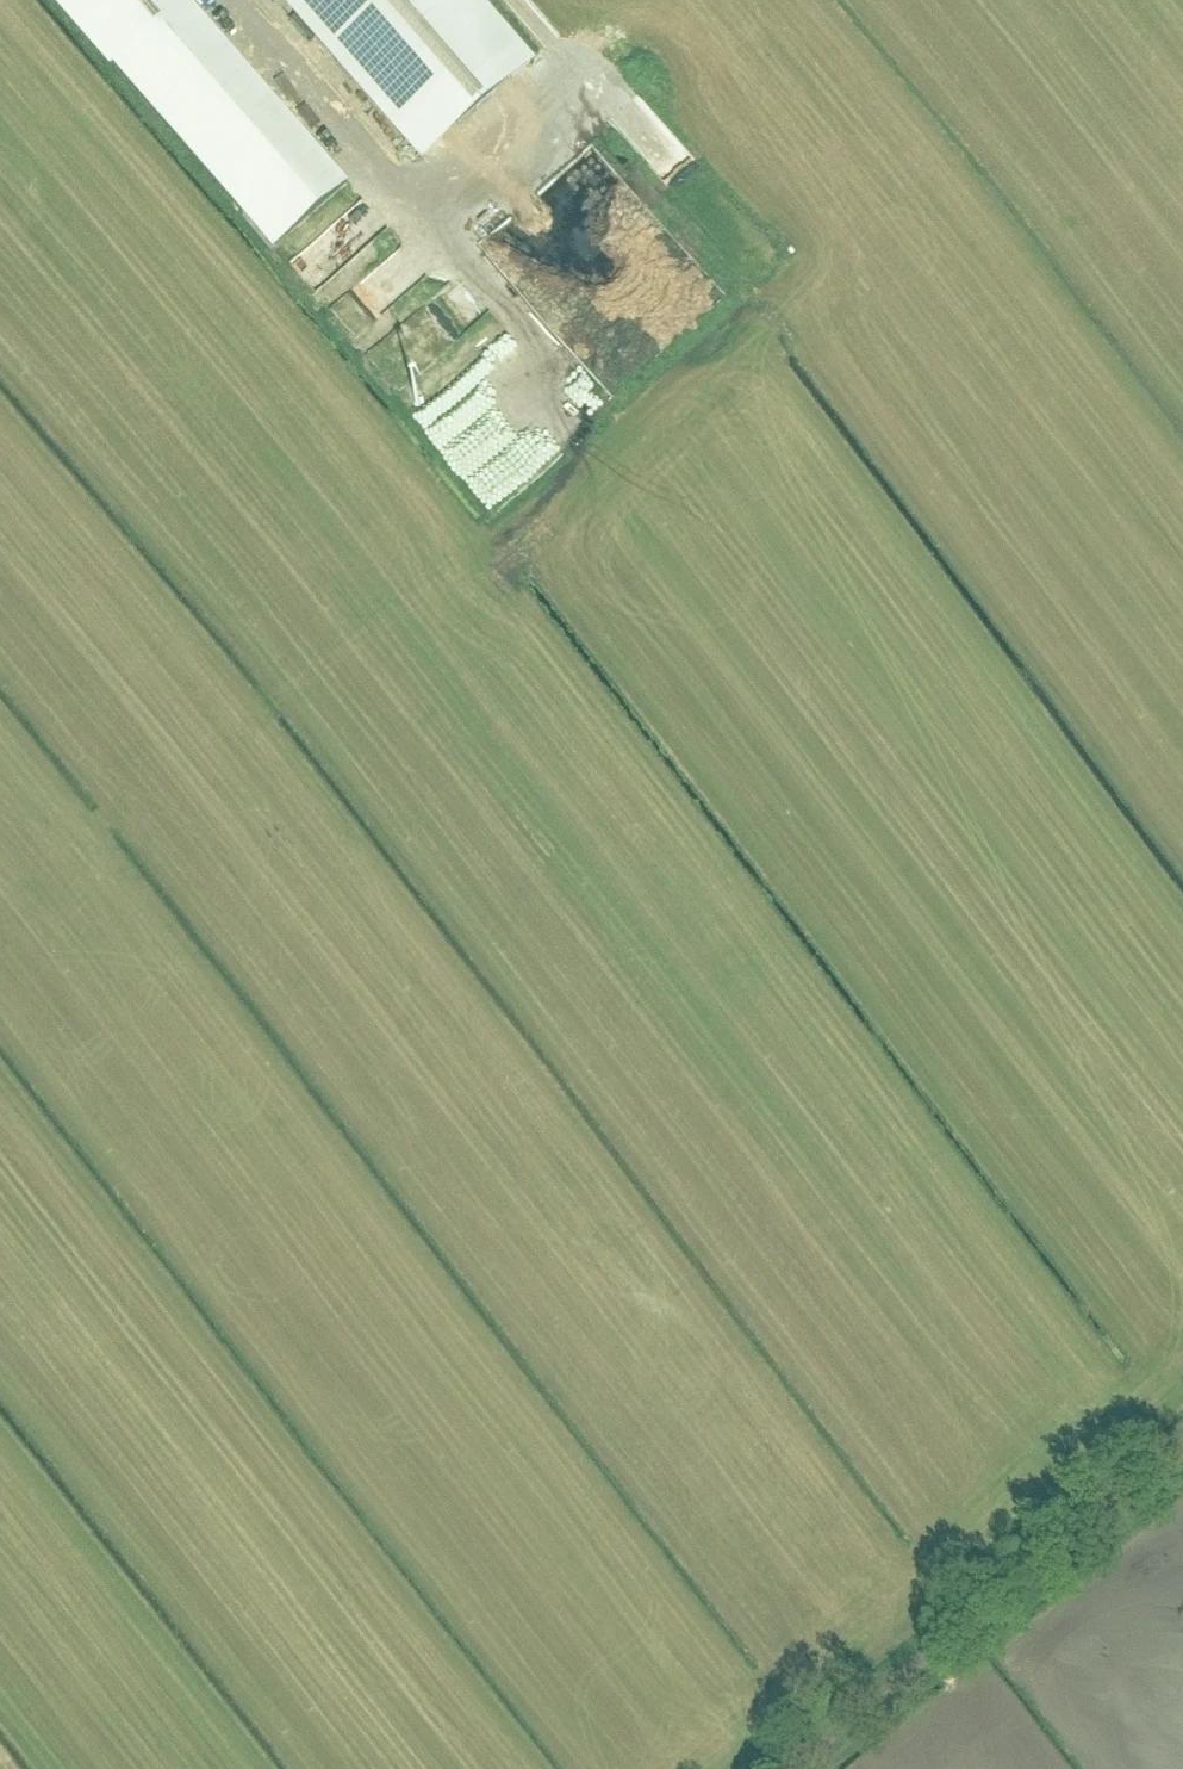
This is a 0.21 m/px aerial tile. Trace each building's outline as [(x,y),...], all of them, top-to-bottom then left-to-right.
[(346,188),(183,0),(54,0),(273,251),(346,188)] [(529,65),(472,0),(285,0),(423,158),(529,65)] [(322,81),(301,88),(305,99),(326,92),(322,81)] [(581,413),(601,410),(599,395),(579,399),(581,413)] [(470,444),(482,457),(506,433),(494,421),(470,444)]
